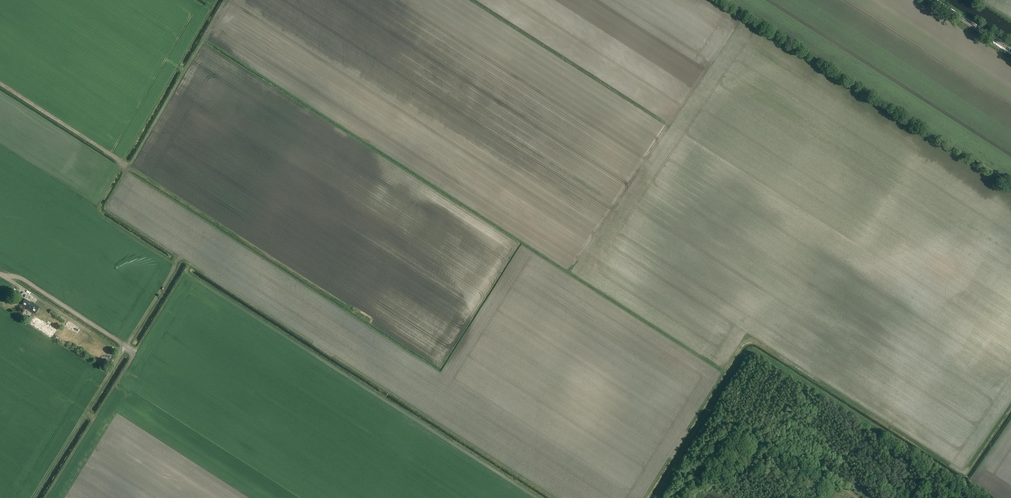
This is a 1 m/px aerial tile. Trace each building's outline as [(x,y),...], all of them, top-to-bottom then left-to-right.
[(33,304),(25,299),(21,305),(26,308),(26,309),(35,314),(39,307),(33,303),(33,304)] [(66,319),(61,316),(51,310),(49,314),(55,318),(56,317),(64,322),(66,319)] [(69,320),(65,326),(77,334),(81,328),(69,320)]
